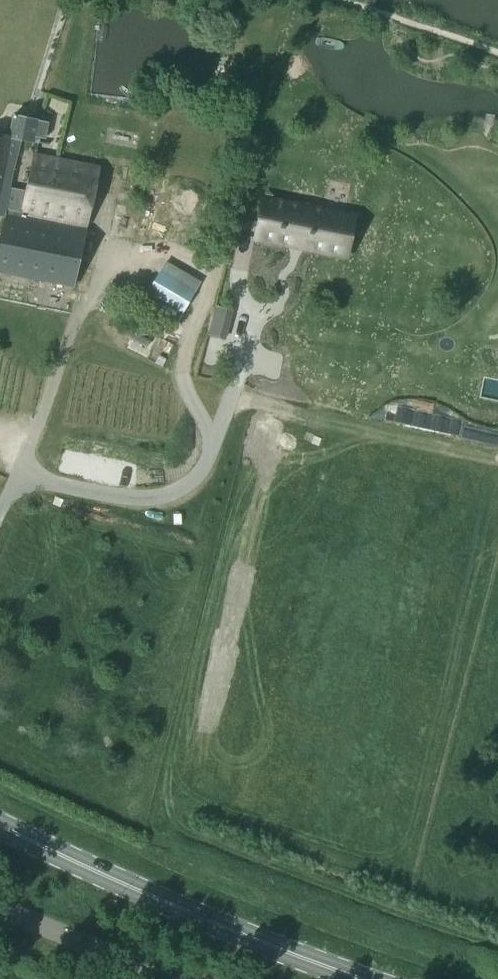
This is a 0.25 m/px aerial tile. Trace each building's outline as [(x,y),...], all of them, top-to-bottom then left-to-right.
[(5,217),(5,213),(21,216),(27,191),(11,188),(21,139),(35,142),(36,137),(45,139),(49,122),(39,120),(39,119),(13,114),(9,134),(0,133),(0,216),(5,217)] [(0,239),(0,273),(10,275),(30,279),(73,288),(85,230),(26,217),(27,214),(87,226),(99,168),(34,155),(27,191),(21,216),(5,213),(5,217),(0,239)] [(268,201),(261,238),(301,246),(308,209),(268,201)] [(308,209),(301,246),(322,250),(322,249),(341,254),(349,217),(308,209)] [(148,293),(183,313),(195,292),(160,272),(148,293)]
